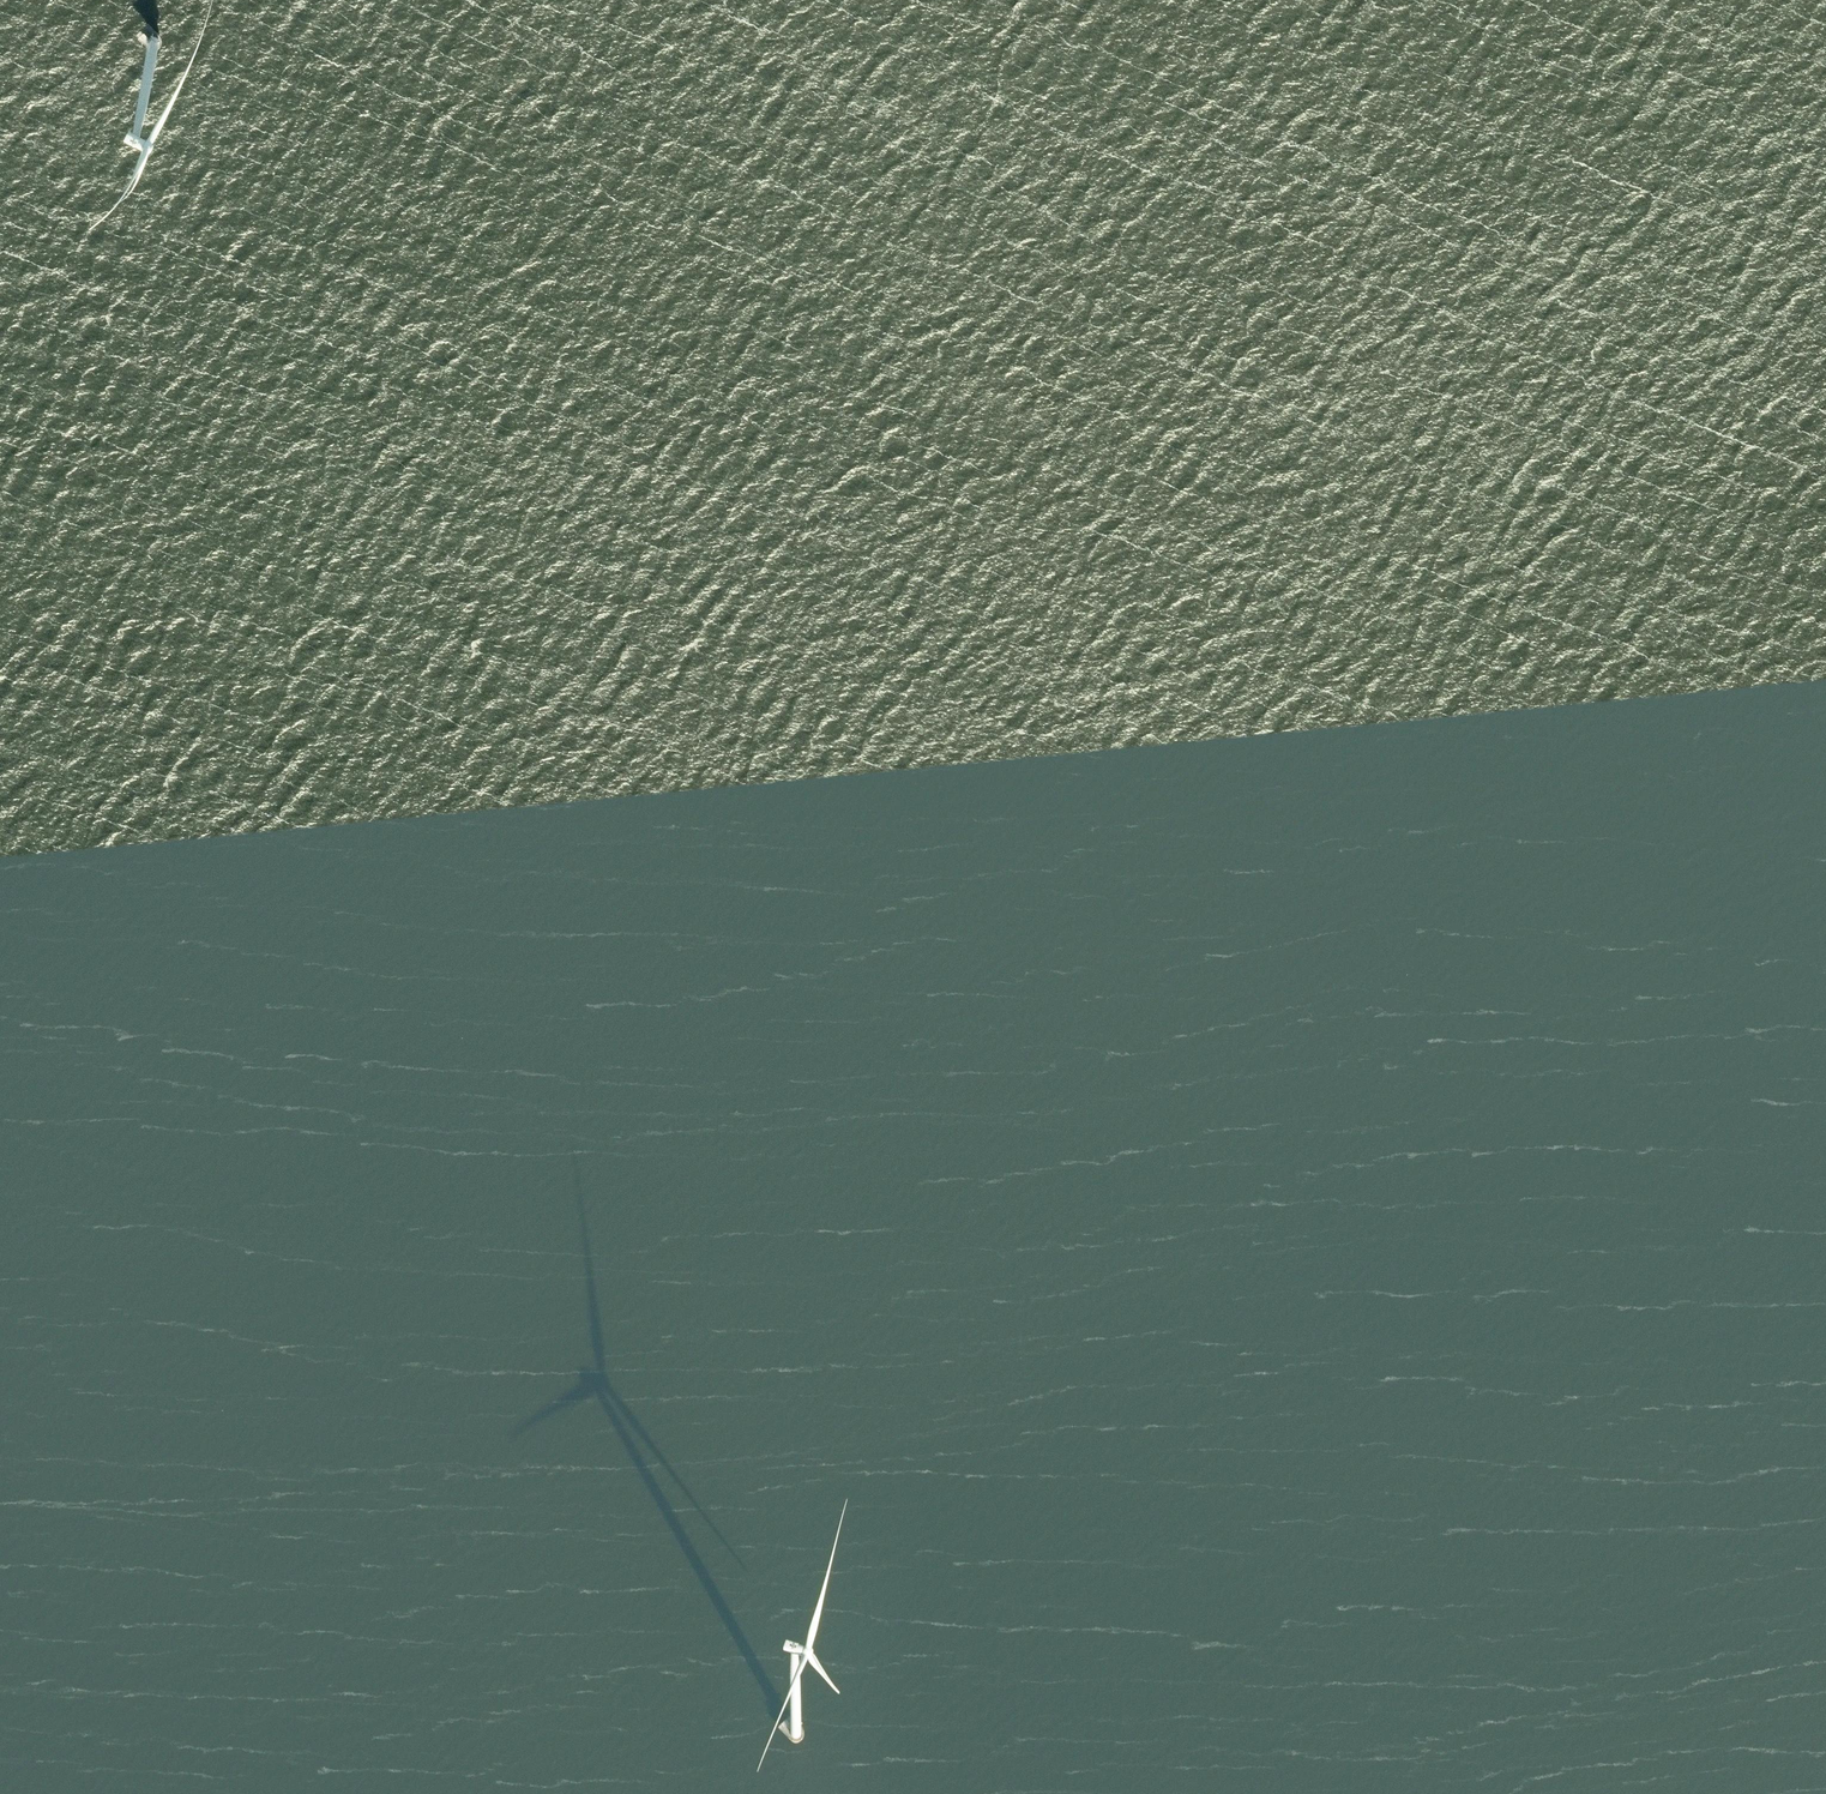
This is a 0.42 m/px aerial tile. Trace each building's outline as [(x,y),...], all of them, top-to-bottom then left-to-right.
[(155,31),(154,33),(154,35),(155,36),(156,37),(157,38),(159,39),(161,39),(162,38),(163,37),(164,36),(165,34),(165,33),(164,31),(163,30),(161,29),(160,28),(158,28),(157,29),(156,30),(155,31)] [(790,1736),(790,1738),(790,1740),(790,1741),(791,1743),(792,1743),(794,1744),(796,1744),(798,1743),(799,1743),(800,1741),(800,1740),(800,1738),(800,1736),(799,1735),(797,1734),(795,1733),(794,1734),(792,1734),(791,1735),(790,1736)]
